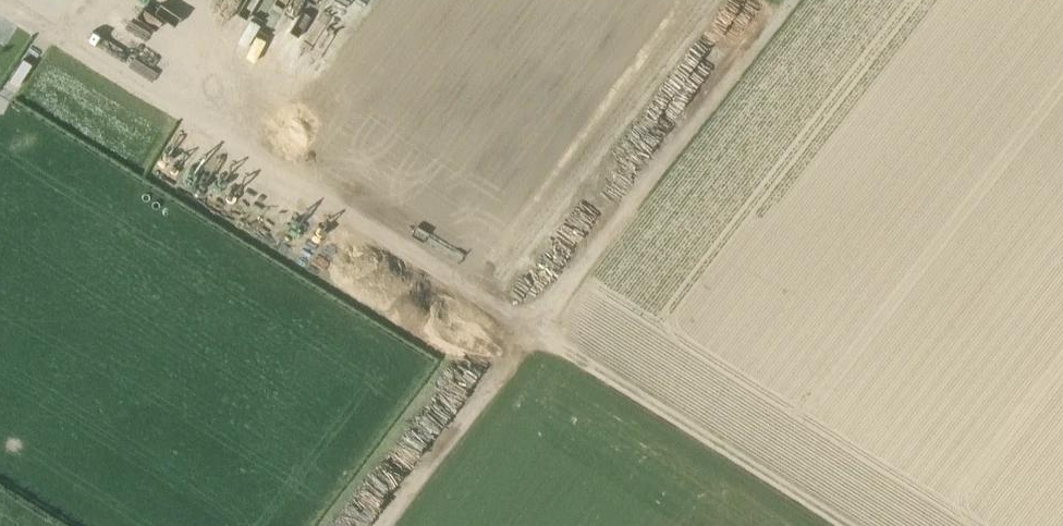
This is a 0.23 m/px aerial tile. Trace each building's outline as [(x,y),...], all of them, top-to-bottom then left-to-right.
[(265,17),(284,27),(294,7),(281,0),(273,0),(265,17)]
